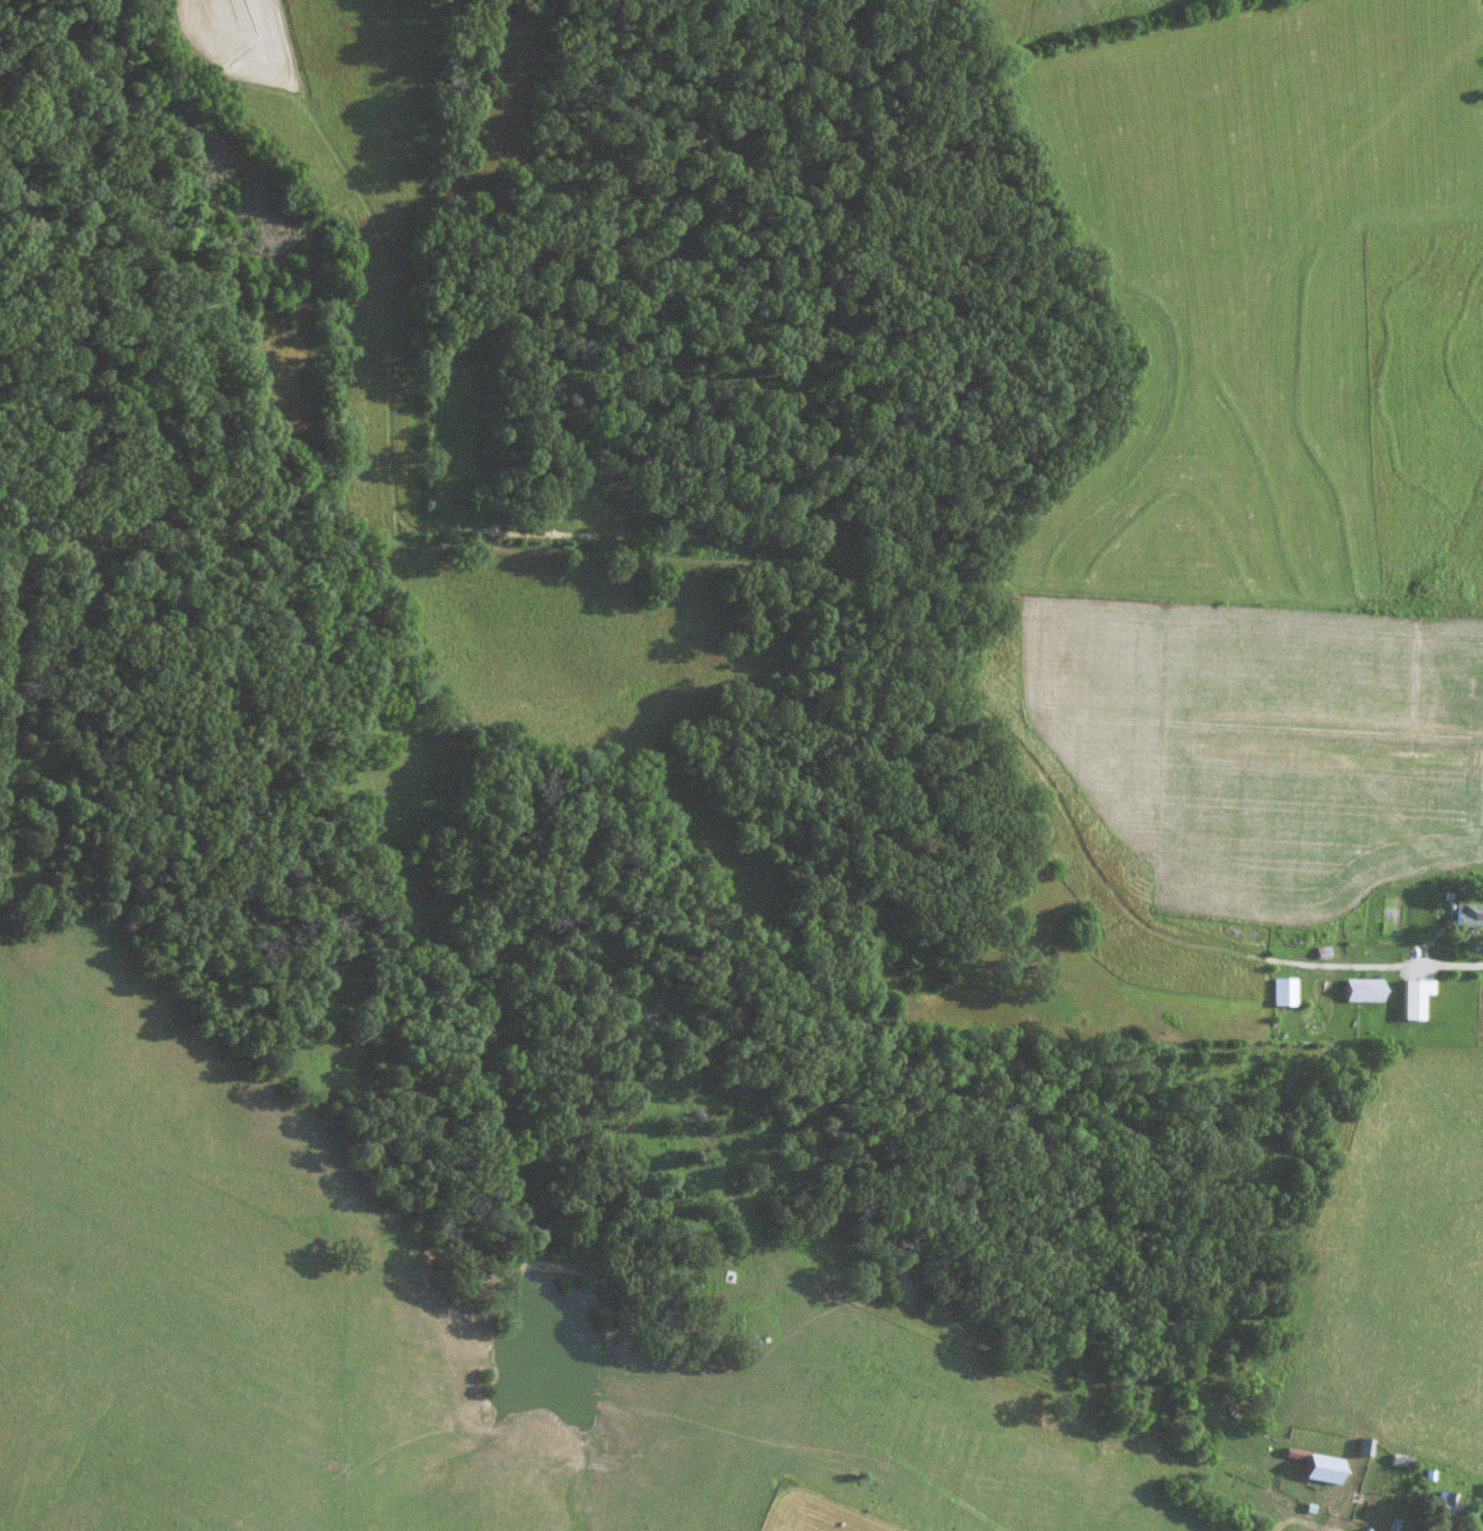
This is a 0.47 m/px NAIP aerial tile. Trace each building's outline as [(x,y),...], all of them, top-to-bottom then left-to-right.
[(1453,906),(1453,929),(1482,929),(1482,906),(1453,906)] [(1330,958),(1329,948),(1316,950),(1317,960),(1330,958)] [(1271,1006),(1294,1006),(1294,979),(1271,979),(1271,1006)] [(1384,1003),(1384,980),(1342,980),(1342,1003),(1384,1003)] [(1370,1442),(1361,1442),(1361,1457),(1370,1457),(1370,1442)] [(1336,1486),(1341,1461),(1301,1454),(1297,1479),(1336,1486)] [(1387,1465),(1408,1469),(1410,1458),(1389,1455),(1387,1465)] [(1453,1495),(1431,1492),(1428,1515),(1450,1517),(1453,1495)]
